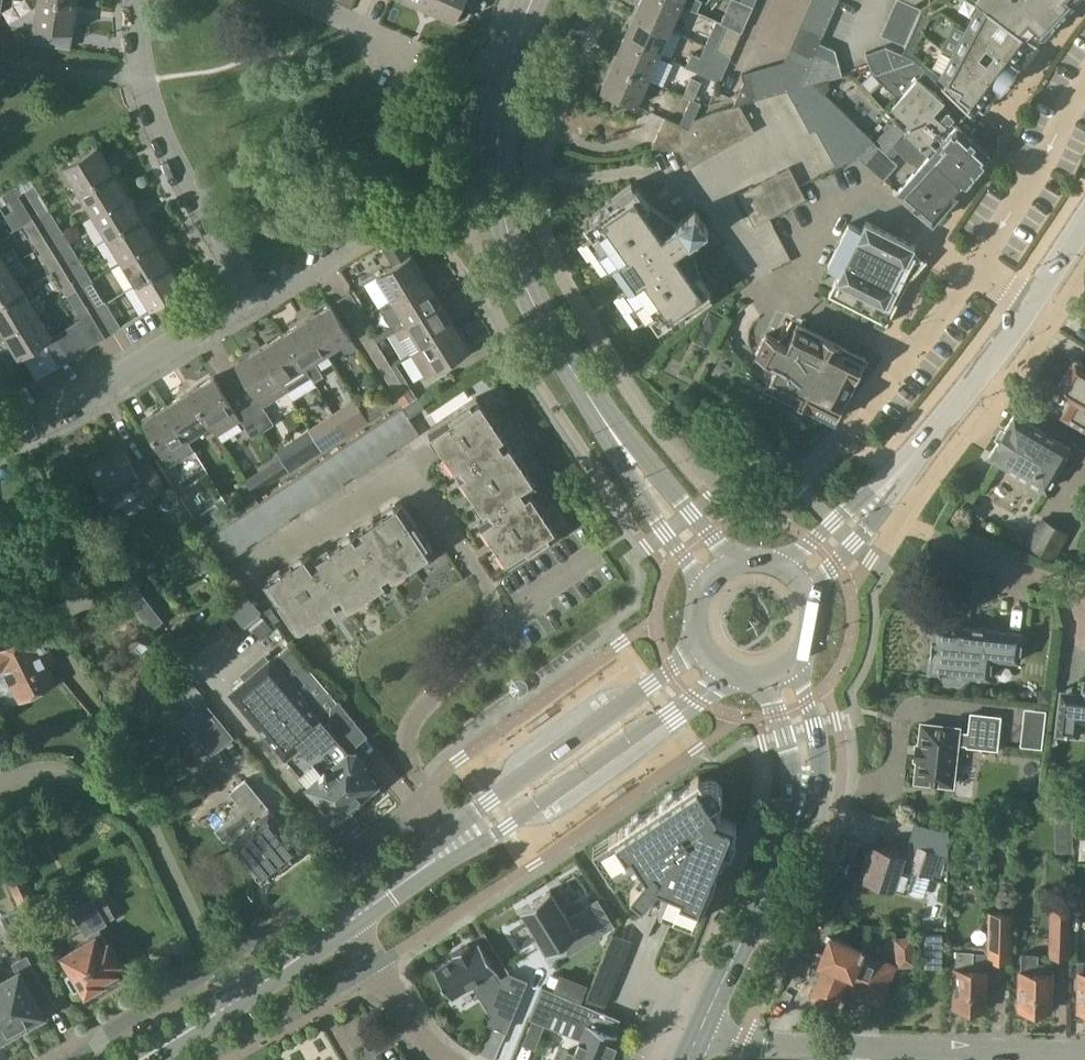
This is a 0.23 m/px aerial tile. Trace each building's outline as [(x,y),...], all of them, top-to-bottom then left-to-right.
[(77,3),(56,0),(38,0),(34,24),(72,30),(77,3)] [(429,8),(433,0),(411,0),(429,8)] [(463,0),(433,0),(429,8),(454,20),(456,16),(460,18),(464,16),(469,6),(467,2),(463,0)] [(635,13),(671,29),(682,4),(672,0),(640,0),(635,13)] [(682,4),(697,11),(702,0),(672,0),(682,4)] [(722,22),(726,24),(742,31),(752,7),(735,0),(731,0),(722,22)] [(834,9),(814,0),(813,0),(808,10),(830,19),(834,9)] [(838,0),(814,0),(834,9),(838,0)] [(881,34),(906,45),(918,60),(926,68),(969,110),(971,109),(968,107),(972,102),(983,110),(984,109),(983,108),(999,87),(1001,89),(1019,65),(1017,63),(1034,43),(1036,42),(981,0),(933,0),(922,6),(907,0),(895,0),(881,34)] [(1036,42),(1075,0),(981,0),(1036,42)] [(825,29),(830,19),(808,10),(804,20),(825,29)] [(635,13),(624,38),(660,54),(671,29),(635,13)] [(716,20),(705,45),(731,56),(742,31),(726,24),(722,22),(716,20)] [(821,39),(825,29),(804,20),(799,30),(821,39)] [(820,42),(821,39),(799,30),(795,40),(818,50),(821,42),(820,42)] [(624,38),(613,63),(649,79),(660,54),(624,38)] [(813,60),(818,50),(795,40),(790,50),(813,60)] [(802,86),(814,83),(843,75),(835,49),(821,42),(818,50),(813,60),(806,76),(802,86)] [(691,53),(685,66),(719,81),(723,74),(725,68),(731,56),(705,45),(700,57),(691,53)] [(874,75),(875,75),(918,60),(903,53),(886,46),(886,45),(881,47),(866,53),(873,73),(874,76),(874,75)] [(806,76),(813,60),(790,50),(785,63),(790,70),(806,76)] [(875,75),(874,75),(899,97),(891,106),(912,124),(906,131),(930,154),(965,185),(991,155),(957,123),(956,124),(948,117),(943,122),(932,112),(943,98),(918,77),(926,68),(918,60),(875,75)] [(613,63),(601,89),(637,105),(649,79),(613,63)] [(802,86),(806,76),(790,70),(785,63),(777,65),(784,91),(787,90),(802,86)] [(774,94),(784,91),(777,65),(766,68),(774,94)] [(764,97),(774,94),(766,68),(755,71),(764,97)] [(733,105),(739,104),(764,97),(755,71),(743,74),(743,73),(742,73),(744,82),(743,83),(733,105)] [(684,95),(691,98),(691,97),(694,98),(702,81),(691,77),(684,95)] [(858,157),(880,146),(814,83),(802,86),(787,90),(810,132),(815,129),(836,166),(856,156),(858,157)] [(689,128),(694,119),(701,102),(694,98),(691,97),(691,98),(680,123),(679,124),(683,125),(689,128)] [(754,131),(739,104),(733,105),(713,111),(694,119),(689,128),(683,125),(679,124),(664,118),(651,148),(679,150),(689,167),(754,131)] [(895,120),(875,141),(880,146),(886,152),(892,145),(911,163),(912,162),(918,167),(898,191),(934,221),(965,185),(930,154),(906,131),(905,130),(895,120)] [(79,191),(112,170),(97,145),(63,166),(79,191)] [(880,146),(858,157),(883,179),(898,163),(880,146)] [(806,197),(789,166),(737,194),(754,225),(806,197)] [(92,213),(126,192),(112,170),(79,191),(92,213)] [(609,206),(585,224),(593,235),(587,239),(609,269),(614,265),(629,287),(624,291),(645,321),(650,317),(659,328),(683,311),(687,317),(713,298),(709,293),(711,291),(697,272),(692,276),(675,253),(709,229),(695,210),(676,223),(662,233),(645,210),(651,206),(637,187),(635,188),(631,183),(606,201),(609,206)] [(40,215),(50,209),(34,184),(25,190),(40,215)] [(106,236),(140,215),(126,192),(92,213),(106,236)] [(18,194),(9,200),(24,225),(34,219),(18,194)] [(54,237),(63,231),(50,209),(40,215),(54,237)] [(121,260),(155,239),(140,215),(106,236),(121,260)] [(34,219),(24,225),(38,247),(47,241),(34,219)] [(849,222),(827,266),(840,272),(829,294),(887,323),(909,279),(918,269),(907,260),(915,245),(866,220),(862,229),(849,222)] [(68,260),(77,254),(63,231),(54,237),(68,260)] [(136,284),(169,263),(155,239),(121,260),(136,284)] [(47,241),(38,247),(52,270),(62,264),(47,241)] [(9,265),(19,258),(14,248),(2,254),(0,251),(0,270),(9,265)] [(82,284),(92,278),(77,254),(68,260),(82,284)] [(392,300),(426,279),(411,254),(377,275),(392,300)] [(0,270),(0,302),(23,288),(17,278),(27,271),(19,258),(9,265),(0,270)] [(169,263),(136,284),(150,307),(184,286),(169,263)] [(62,264),(52,270),(66,294),(76,288),(62,264)] [(97,308),(107,302),(92,278),(82,284),(97,308)] [(407,324),(441,304),(426,279),(392,300),(407,324)] [(0,302),(0,326),(4,332),(37,311),(45,307),(39,296),(31,301),(23,288),(0,302)] [(76,288),(66,294),(81,318),(91,312),(76,288)] [(362,318),(365,316),(350,291),(337,299),(353,324),(362,318)] [(107,302),(97,308),(112,331),(121,325),(107,302)] [(308,318),(328,351),(352,337),(331,303),(308,318)] [(455,326),(441,304),(407,324),(396,331),(402,341),(413,334),(421,346),(455,326)] [(37,311),(4,332),(19,357),(22,355),(33,348),(44,341),(52,336),(37,311)] [(81,318),(78,320),(93,342),(105,335),(91,312),(81,318)] [(315,360),(328,351),(308,318),(284,332),(305,366),(313,378),(314,381),(323,375),(315,360)] [(378,342),(362,318),(353,324),(368,348),(378,342)] [(78,320),(67,327),(81,349),(93,342),(78,320)] [(767,334),(757,353),(777,364),(766,385),(835,420),(867,357),(798,322),(787,344),(767,334)] [(410,353),(425,376),(469,349),(455,326),(421,346),(410,353)] [(67,327),(55,334),(69,357),(81,349),(67,327)] [(284,332),(261,347),(289,392),(313,378),(305,366),(284,332)] [(52,336),(44,341),(59,364),(69,357),(55,334),(52,336)] [(44,341),(33,348),(47,371),(59,364),(44,341)] [(381,370),(391,364),(378,342),(368,348),(381,370)] [(259,399),(248,406),(262,430),(274,423),(264,407),(289,392),(261,347),(236,362),(259,399)] [(33,348),(22,355),(36,378),(47,371),(33,348)] [(1057,388),(1073,397),(1062,416),(1084,429),(1084,363),(1075,357),(1057,388)] [(391,364),(381,370),(396,394),(406,388),(391,364)] [(214,375),(189,390),(210,424),(218,436),(242,421),(252,437),(262,430),(248,406),(237,413),(214,375)] [(167,404),(188,438),(210,424),(189,390),(167,404)] [(364,408),(362,410),(368,419),(370,418),(392,403),(386,393),(364,408)] [(425,406),(417,396),(403,405),(410,416),(425,406)] [(536,484),(477,396),(429,428),(458,472),(487,515),(479,520),(509,564),(558,532),(529,488),(536,484)] [(356,401),(311,430),(316,440),(323,449),(347,433),(368,419),(362,410),(356,401)] [(188,438),(167,404),(142,420),(170,465),(194,450),(187,439),(188,438)] [(304,472),(321,498),(345,483),(344,481),(353,475),(354,476),(388,454),(387,453),(396,447),(397,448),(420,433),(402,406),(304,472)] [(1015,414),(990,455),(1046,489),(1071,448),(1015,414)] [(311,430),(278,451),(290,470),(323,449),(316,440),(311,430)] [(121,448),(89,468),(100,486),(98,487),(117,518),(121,516),(112,502),(125,494),(123,489),(132,484),(144,502),(168,487),(151,459),(135,469),(121,448)] [(300,512),(321,498),(304,472),(259,501),(237,516),(212,532),(208,535),(225,562),(248,547),(247,546),(257,539),(258,540),(292,519),(291,517),(299,511),(300,512)] [(237,516),(259,501),(253,492),(231,507),(237,516)] [(315,559),(309,552),(265,581),(297,630),(341,601),(345,608),(434,550),(401,502),(357,530),(315,559)] [(212,532),(237,516),(231,507),(206,523),(212,532)] [(1042,518),(1029,544),(1054,558),(1068,532),(1042,518)] [(933,622),(928,670),(943,671),(942,678),(945,682),(959,683),(963,680),(964,674),(990,677),(992,657),(1019,660),(1023,632),(933,622)] [(5,707),(20,699),(55,681),(46,661),(53,657),(39,628),(0,647),(0,697),(5,707)] [(299,773),(309,784),(308,785),(335,816),(376,782),(363,766),(364,760),(355,751),(351,751),(337,735),(355,720),(290,642),(230,692),(285,757),(286,756),(293,764),(293,765),(299,772),(299,773)] [(1056,732),(1079,735),(1081,720),(1084,721),(1084,678),(1082,700),(1060,697),(1056,732)] [(235,737),(205,699),(184,716),(214,754),(235,737)] [(1019,707),(1012,744),(1033,748),(1040,710),(1019,707)] [(922,723),(915,780),(952,784),(956,742),(967,743),(967,745),(996,748),(1000,716),(971,712),(968,732),(957,731),(958,727),(922,723)] [(732,834),(737,822),(718,815),(716,811),(720,808),(717,803),(720,799),(722,797),(723,793),(722,789),(721,786),(718,782),(713,779),(710,779),(704,780),(702,781),(698,775),(677,790),(672,789),(666,793),(665,798),(643,812),(638,812),(632,816),(631,820),(609,835),(609,836),(593,847),(615,879),(640,862),(643,865),(635,874),(640,878),(631,890),(643,899),(658,880),(668,885),(659,907),(695,922),(700,908),(701,908),(706,896),(711,894),(714,887),(712,883),(726,848),(731,849),(736,836),(732,834)] [(235,812),(216,828),(224,837),(231,838),(262,876),(263,876),(268,877),(278,869),(279,863),(300,845),(268,806),(269,806),(246,779),(231,792),(239,802),(231,808),(235,812)] [(871,857),(867,856),(861,876),(893,886),(900,865),(913,869),(912,870),(942,879),(950,854),(941,851),(946,833),(922,826),(916,843),(913,842),(908,856),(903,855),(875,846),(871,857)] [(38,903),(26,876),(12,882),(24,909),(38,903)] [(550,890),(521,908),(548,951),(577,933),(576,932),(599,918),(606,929),(613,925),(597,899),(567,918),(550,890)] [(91,939),(63,955),(73,971),(64,976),(74,992),(82,987),(85,993),(86,992),(93,994),(101,990),(102,983),(101,980),(116,971),(113,965),(119,961),(108,942),(107,942),(102,934),(103,933),(99,926),(106,921),(92,898),(73,909),(87,933),(91,939)] [(2,915),(17,944),(34,936),(20,906),(2,915)] [(1052,909),(1051,961),(1072,961),(1073,909),(1052,909)] [(956,969),(956,1005),(956,1010),(983,1011),(983,1006),(984,1006),(986,970),(984,970),(984,958),(986,958),(987,960),(1012,961),(1013,911),(988,911),(987,952),(973,951),(973,950),(956,950),(956,969)] [(942,966),(942,933),(925,933),(925,966),(942,966)] [(816,951),(809,970),(821,975),(814,991),(818,997),(826,1001),(835,1000),(841,984),(878,999),(892,966),(860,952),(862,949),(831,936),(824,952),(817,949),(816,949),(815,950),(816,951)] [(908,936),(894,938),(897,965),(912,963),(908,936)] [(473,986),(478,994),(502,979),(480,941),(470,947),(469,945),(452,955),(453,957),(434,969),(452,999),(473,986)] [(1020,971),(1021,971),(1020,1008),(1032,1009),(1032,1012),(1047,1013),(1047,1009),(1049,1009),(1050,990),(1053,989),(1053,972),(1054,961),(1038,961),(1038,952),(1021,952),(1020,971)] [(21,1024),(41,1012),(40,1011),(51,1005),(42,989),(44,988),(26,955),(13,962),(18,972),(0,982),(0,984),(21,1024)] [(514,1012),(527,979),(509,972),(496,1004),(514,1012)] [(3,1037),(10,1033),(12,1029),(21,1024),(6,995),(0,984),(0,1037),(3,1037)] [(542,986),(529,1018),(548,1026),(554,1012),(578,1023),(573,1036),(581,1039),(575,1053),(567,1050),(563,1059),(608,1059),(618,1036),(613,1034),(620,1018),(542,986)]
